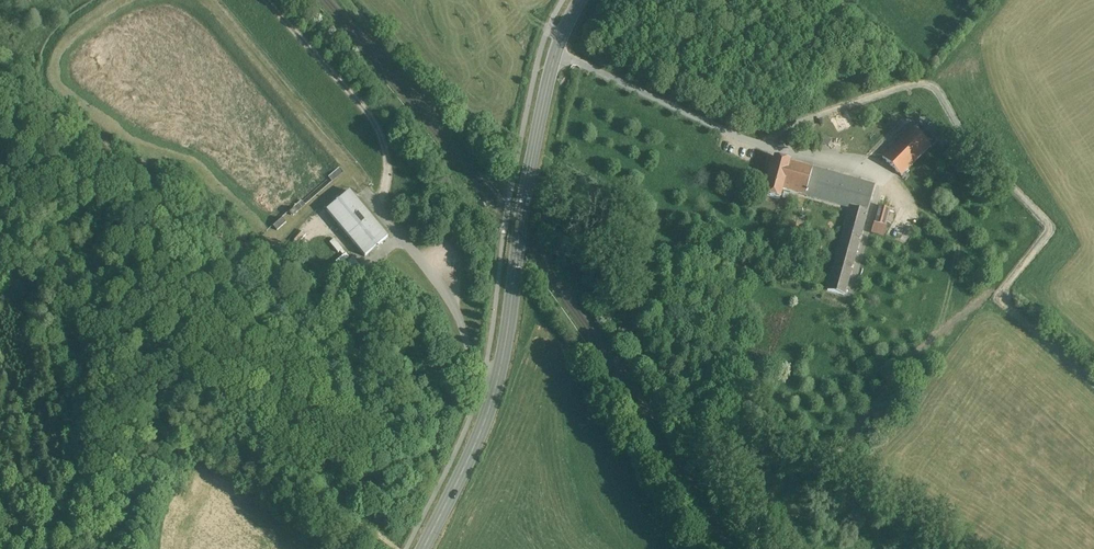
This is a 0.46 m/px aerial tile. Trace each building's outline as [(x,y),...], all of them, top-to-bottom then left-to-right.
[(566,78),(559,77),(557,84),(565,85),(566,78)] [(881,156),(900,176),(930,145),(911,126),(881,156)] [(844,295),(874,186),(774,158),(764,195),(780,200),(782,189),(850,208),(828,290),(844,295)] [(349,192),(326,211),(365,257),(387,239),(388,238),(349,192)] [(890,208),(878,204),(871,232),(883,235),(890,208)]
